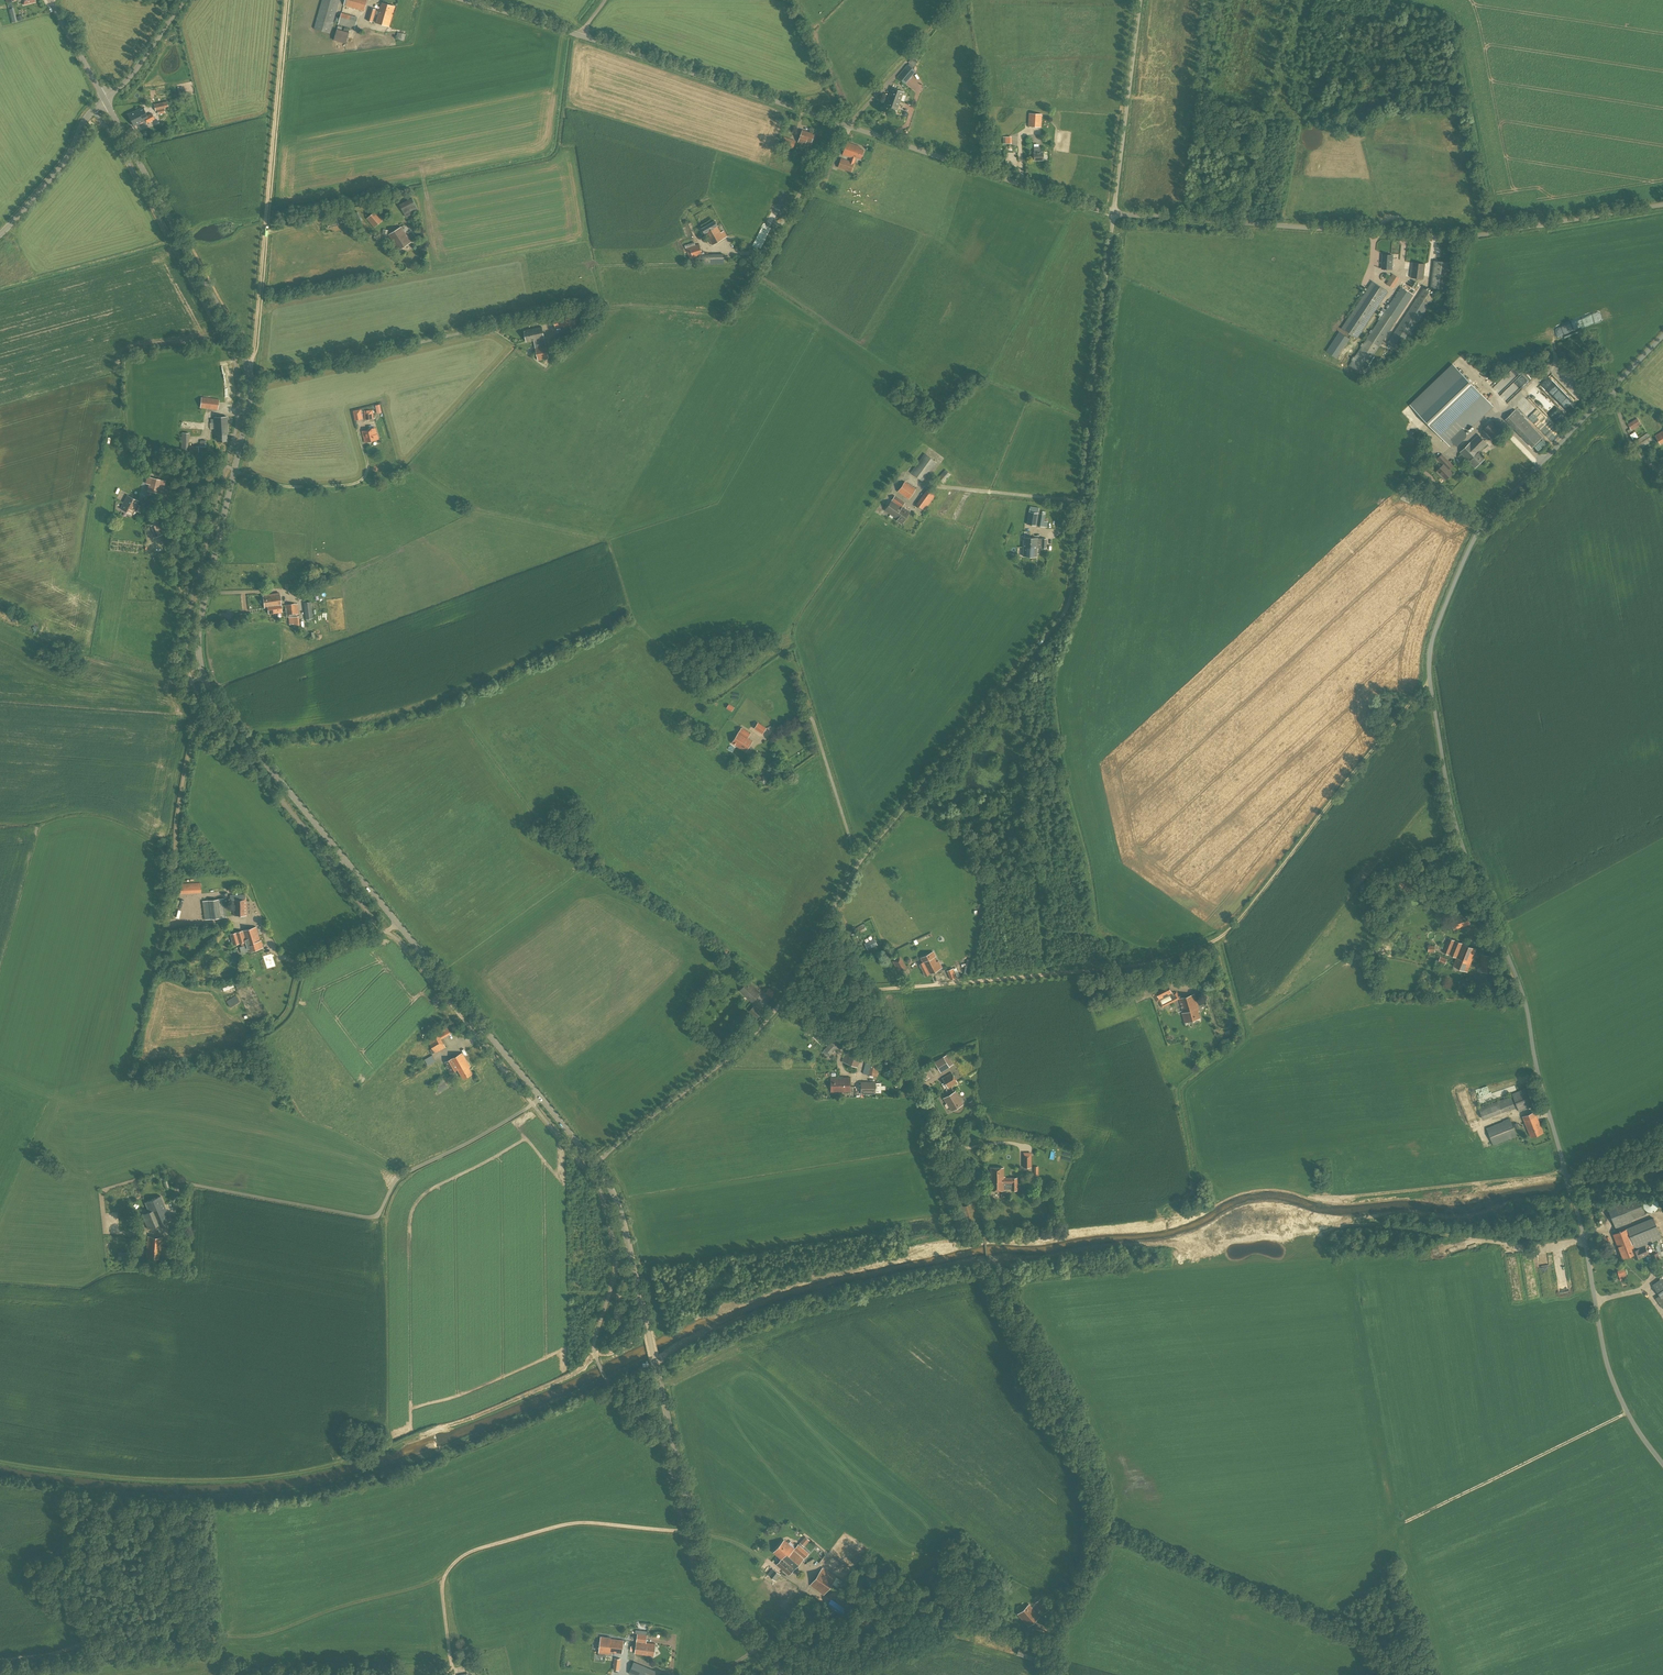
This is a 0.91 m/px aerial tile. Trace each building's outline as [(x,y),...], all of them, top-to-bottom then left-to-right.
[(314,29),(330,33),(339,0),(322,0),(314,29)] [(365,12),(368,0),(345,0),(344,5),(365,12)] [(367,20),(372,22),(375,14),(378,15),(376,23),(389,27),(395,6),(382,2),(379,10),(371,8),(367,20)] [(338,24),(354,29),(358,17),(342,13),(338,24)] [(334,40),(346,43),(349,32),(337,29),(334,40)] [(396,38),(404,40),(406,34),(398,32),(396,38)] [(897,77),(901,81),(912,68),(918,62),(916,60),(917,59),(915,58),(914,59),(910,56),(908,59),(910,60),(908,62),(909,63),(908,65),(908,64),(897,77)] [(912,68),(901,81),(905,84),(916,71),(912,68)] [(900,101),(903,92),(891,87),(888,97),(900,101)] [(888,97),(885,106),(897,110),(900,101),(888,97)] [(155,111),(157,110),(158,113),(165,112),(165,109),(165,108),(169,108),(167,101),(154,104),(155,111)] [(154,119),(151,113),(146,116),(141,107),(128,114),(134,126),(145,120),(147,123),(149,122),(152,121),(151,120),(154,119)] [(1042,114),(1029,113),(1028,126),(1041,127),(1042,114)] [(802,130),(798,142),(805,145),(806,141),(811,143),(814,134),(802,130)] [(781,144),(793,149),(796,141),(784,137),(781,144)] [(838,168),(851,172),(856,159),(856,157),(861,159),(864,150),(859,148),(860,146),(847,141),(842,155),(850,158),(849,160),(841,158),(838,168)] [(1033,152),(1034,161),(1043,160),(1043,152),(1040,152),(1040,147),(1034,147),(1034,152),(1033,152)] [(826,160),(821,176),(828,179),(834,162),(833,162),(834,157),(830,156),(828,160),(826,160)] [(399,204),(406,217),(419,211),(412,198),(399,204)] [(359,211),(352,215),(356,223),(363,220),(359,211)] [(382,219),(375,211),(367,218),(374,226),(382,219)] [(339,225),(337,219),(326,222),(328,228),(339,225)] [(704,234),(705,233),(712,245),(727,236),(724,231),(721,232),(717,226),(718,226),(715,220),(701,228),(704,234)] [(389,235),(399,250),(411,241),(401,227),(389,235)] [(685,245),(686,248),(688,253),(686,254),(687,258),(689,257),(689,259),(691,258),(692,261),(703,257),(699,244),(695,245),(694,242),(685,245)] [(704,254),(704,263),(724,263),(724,254),(704,254)] [(1382,254),(1382,269),(1392,269),(1393,255),(1382,254)] [(1434,261),(1431,288),(1446,290),(1450,263),(1434,261)] [(1410,277),(1424,279),(1425,264),(1412,262),(1410,277)] [(1386,283),(1393,288),(1399,279),(1393,274),(1386,283)] [(1341,327),(1356,338),(1388,291),(1373,281),(1341,327)] [(1362,373),(1413,295),(1401,287),(1349,364),(1362,373)] [(1411,332),(1421,318),(1425,321),(1433,309),(1429,306),(1436,296),(1424,287),(1387,343),(1397,350),(1400,345),(1402,346),(1409,336),(1413,339),(1415,335),(1411,332)] [(554,320),(555,328),(575,325),(574,316),(554,320)] [(585,325),(581,321),(576,327),(580,330),(585,325)] [(535,348),(538,360),(548,358),(546,346),(544,338),(542,327),(524,330),(526,342),(534,340),(535,348)] [(553,341),(561,349),(567,343),(576,334),(570,328),(561,337),(559,335),(553,341)] [(1450,447),(1454,444),(1457,447),(1467,437),(1466,431),(1493,406),(1476,388),(1473,384),(1453,364),(1452,363),(1410,404),(1430,425),(1450,446),(1450,447)] [(1516,366),(1493,387),(1501,395),(1502,394),(1508,401),(1530,381),(1516,366)] [(1565,409),(1572,402),(1549,378),(1542,385),(1565,409)] [(200,408),(218,410),(219,399),(201,397),(200,408)] [(353,411),(355,420),(363,418),(361,409),(353,411)] [(364,411),(365,419),(373,418),(373,410),(364,411)] [(1506,419),(1521,435),(1530,426),(1515,410),(1506,419)] [(215,438),(216,438),(216,441),(227,440),(227,434),(228,434),(227,416),(214,417),(214,419),(210,419),(210,423),(214,422),(215,438)] [(1641,424),(1637,418),(1627,424),(1631,430),(1641,424)] [(1483,429),(1494,441),(1503,432),(1492,421),(1483,429)] [(377,434),(375,428),(362,431),(365,442),(378,439),(377,434)] [(1661,444),(1662,443),(1662,430),(1655,436),(1661,444)] [(180,454),(188,454),(189,433),(182,432),(180,454)] [(1635,441),(1640,449),(1653,441),(1648,433),(1635,441)] [(1488,444),(1478,434),(1470,442),(1460,452),(1469,461),(1475,468),(1486,457),(1480,451),(1488,444)] [(189,454),(198,454),(199,446),(189,446),(189,454)] [(910,472),(923,481),(937,462),(925,453),(910,472)] [(1437,471),(1446,480),(1453,473),(1449,469),(1453,465),(1442,454),(1437,458),(1443,465),(1437,471)] [(937,478),(943,483),(951,475),(945,469),(937,478)] [(147,476),(145,483),(149,484),(147,490),(163,494),(165,484),(166,481),(165,480),(147,476)] [(898,491),(909,499),(916,489),(905,481),(898,491)] [(927,489),(916,504),(924,511),(936,495),(927,489)] [(127,495),(123,503),(127,505),(128,503),(135,507),(140,509),(142,507),(137,504),(139,501),(127,495)] [(896,520),(902,524),(910,512),(902,506),(905,503),(895,495),(884,510),(897,519),(896,520)] [(127,505),(123,503),(120,508),(131,514),(134,509),(139,512),(140,509),(135,507),(128,503),(127,505)] [(1039,508),(1030,506),(1029,511),(1028,511),(1026,524),(1047,527),(1048,522),(1044,521),(1045,514),(1038,513),(1039,508)] [(151,525),(156,537),(162,534),(157,523),(158,522),(154,513),(147,516),(151,525)] [(1047,538),(1042,538),(1038,538),(1024,537),(1023,556),(1037,557),(1037,548),(1041,548),(1047,548),(1047,538)] [(298,583),(289,585),(290,591),(299,590),(298,583)] [(267,607),(281,605),(279,593),(262,596),(264,608),(267,607)] [(309,619),(313,618),(311,602),(303,602),(305,619),(306,619),(306,622),(310,622),(309,619)] [(292,617),(293,626),(299,626),(298,616),(297,616),(295,603),(286,604),(286,605),(285,605),(286,617),(287,617),(288,618),(292,617)] [(281,605),(267,607),(269,614),(282,612),(281,605)] [(766,727),(758,722),(754,728),(762,734),(766,727)] [(748,738),(751,733),(742,727),(732,743),(746,752),(753,741),(748,738)] [(765,783),(769,777),(764,773),(760,779),(765,783)] [(201,883),(188,884),(189,894),(201,893),(201,883)] [(245,894),(230,894),(230,900),(233,900),(233,912),(232,911),(232,915),(247,915),(246,897),(245,894)] [(200,901),(203,920),(226,917),(224,898),(200,901)] [(1467,912),(1450,918),(1454,930),(1471,924),(1467,912)] [(856,928),(858,933),(866,929),(864,924),(856,928)] [(233,945),(238,943),(242,942),(244,946),(239,947),(241,953),(263,947),(261,940),(260,940),(256,926),(230,934),(233,945)] [(1443,952),(1456,957),(1471,963),(1476,948),(1448,937),(1443,952)] [(864,943),(868,949),(877,945),(874,938),(864,943)] [(936,956),(933,951),(920,958),(922,962),(919,964),(925,976),(942,968),(939,961),(937,962),(934,957),(936,956)] [(1481,954),(1480,972),(1494,972),(1494,954),(1481,954)] [(892,961),(899,972),(907,967),(900,956),(892,961)] [(1438,962),(1445,965),(1447,959),(1441,956),(1439,959),(1437,958),(1436,961),(1438,962)] [(1471,963),(1456,957),(1453,966),(1467,971),(1471,963)] [(953,968),(947,971),(950,980),(960,976),(956,968),(954,969),(953,968)] [(761,993),(748,980),(739,991),(752,1003),(761,993)] [(1181,1004),(1182,1007),(1183,1013),(1182,1013),(1185,1023),(1200,1018),(1198,1012),(1199,1011),(1195,994),(1182,998),(1181,995),(1179,996),(1177,992),(1173,993),(1168,982),(1151,990),(1157,1002),(1159,1001),(1162,1007),(1179,999),(1181,1004)] [(773,996),(776,991),(769,987),(766,992),(773,996)] [(226,1001),(230,1007),(240,1001),(236,995),(226,1001)] [(749,1011),(757,1019),(761,1015),(753,1007),(749,1011)] [(438,1033),(427,1039),(433,1048),(430,1050),(432,1054),(435,1052),(435,1053),(446,1047),(444,1043),(442,1039),(451,1033),(447,1027),(438,1033)] [(837,1048),(831,1042),(825,1049),(828,1052),(827,1054),(828,1055),(830,1054),(830,1055),(837,1048)] [(842,1061),(857,1067),(862,1054),(847,1048),(842,1061)] [(452,1058),(458,1069),(463,1079),(472,1074),(469,1067),(470,1067),(466,1059),(462,1052),(452,1058)] [(935,1062),(935,1063),(941,1072),(953,1064),(952,1061),(948,1054),(935,1062)] [(433,1055),(425,1059),(428,1065),(436,1061),(433,1055)] [(451,1072),(458,1069),(452,1058),(445,1062),(451,1072)] [(871,1065),(869,1075),(875,1076),(877,1076),(879,1067),(879,1066),(876,1066),(877,1062),(873,1061),(872,1065),(871,1065)] [(942,1078),(948,1088),(958,1083),(952,1072),(942,1078)] [(831,1077),(831,1092),(850,1092),(850,1077),(831,1077)] [(433,1085),(438,1093),(448,1087),(443,1079),(433,1085)] [(861,1093),(875,1093),(875,1082),(861,1082),(861,1093)] [(1512,1094),(1519,1112),(1536,1105),(1528,1087),(1512,1094)] [(947,1103),(952,1111),(963,1104),(955,1091),(943,1098),(946,1103),(947,1103)] [(1485,1106),(1484,1105),(1478,1107),(1483,1120),(1515,1107),(1511,1096),(1485,1106)] [(1522,1117),(1531,1138),(1543,1132),(1535,1111),(1522,1117)] [(1503,1121),(1486,1128),(1493,1145),(1517,1136),(1510,1118),(1503,1120),(1503,1121)] [(1004,1176),(1004,1167),(990,1167),(990,1190),(1001,1190),(1001,1178),(1004,1178),(1004,1176)] [(1005,1176),(1004,1176),(1004,1178),(1001,1178),(1001,1190),(1005,1190),(1005,1189),(1011,1189),(1011,1190),(1017,1190),(1017,1177),(1005,1177),(1005,1176)] [(1607,1205),(1615,1228),(1631,1222),(1632,1220),(1646,1214),(1638,1193),(1607,1205)] [(142,1215),(148,1229),(170,1219),(161,1196),(145,1202),(149,1212),(142,1215)] [(1653,1212),(1654,1211),(1655,1211),(1656,1210),(1657,1209),(1657,1208),(1658,1208),(1658,1207),(1658,1206),(1658,1205),(1658,1204),(1658,1203),(1658,1202),(1657,1201),(1656,1200),(1656,1199),(1655,1199),(1654,1198),(1653,1198),(1652,1197),(1651,1197),(1650,1197),(1649,1197),(1648,1198),(1647,1198),(1646,1199),(1645,1200),(1644,1201),(1644,1202),(1643,1203),(1643,1204),(1643,1205),(1643,1206),(1643,1207),(1644,1207),(1644,1208),(1644,1209),(1645,1209),(1645,1210),(1646,1210),(1646,1211),(1647,1211),(1648,1212),(1649,1212),(1651,1212),(1652,1212),(1653,1212)] [(977,1221),(972,1203),(960,1207),(966,1225),(977,1221)] [(1635,1250),(1635,1249),(1661,1238),(1662,1238),(1653,1217),(1626,1228),(1627,1229),(1613,1234),(1616,1243),(1622,1259),(1633,1255),(1635,1259),(1642,1256),(1648,1253),(1645,1246),(1639,1248),(1635,1250)] [(172,1261),(173,1248),(162,1246),(163,1238),(147,1236),(145,1261),(156,1262),(156,1258),(160,1259),(160,1260),(172,1261)] [(1594,1240),(1597,1247),(1603,1245),(1603,1243),(1607,1242),(1605,1236),(1594,1240)] [(1656,1262),(1661,1260),(1658,1253),(1652,1255),(1655,1262),(1656,1262)] [(179,1258),(178,1266),(185,1267),(186,1258),(179,1258)] [(1627,1268),(1619,1269),(1621,1279),(1628,1278),(1627,1268)] [(1662,1307),(1662,1277),(1652,1285),(1660,1295),(1656,1298),(1662,1308),(1662,1307)] [(776,1564),(779,1566),(783,1561),(784,1560),(783,1560),(783,1559),(785,1557),(788,1554),(788,1552),(795,1544),(791,1540),(789,1543),(784,1539),(773,1552),(781,1559),(776,1564)] [(783,1561),(779,1566),(789,1575),(809,1553),(798,1544),(796,1545),(795,1544),(788,1552),(788,1554),(785,1557),(783,1559),(783,1560),(784,1560),(783,1561)] [(846,1583),(837,1577),(823,1567),(810,1585),(824,1595),(832,1583),(841,1590),(846,1583)] [(772,1568),(767,1574),(776,1581),(781,1575),(772,1568)] [(1051,1607),(1042,1596),(1035,1602),(1044,1613),(1051,1607)] [(845,1610),(837,1605),(831,1600),(827,1605),(841,1616),(845,1610)] [(1029,1604),(1017,1614),(1028,1626),(1040,1616),(1029,1604)] [(980,1607),(974,1610),(979,1619),(985,1615),(980,1607)] [(646,1642),(647,1634),(637,1633),(634,1654),(654,1656),(656,1643),(646,1642)] [(611,1637),(600,1636),(598,1654),(605,1655),(606,1651),(609,1652),(622,1653),(623,1640),(610,1638),(611,1637)] [(1019,1645),(1017,1654),(1033,1659),(1033,1657),(1037,1658),(1039,1652),(1019,1645)] [(633,1661),(629,1673),(633,1674),(643,1674),(647,1667),(633,1661)]
